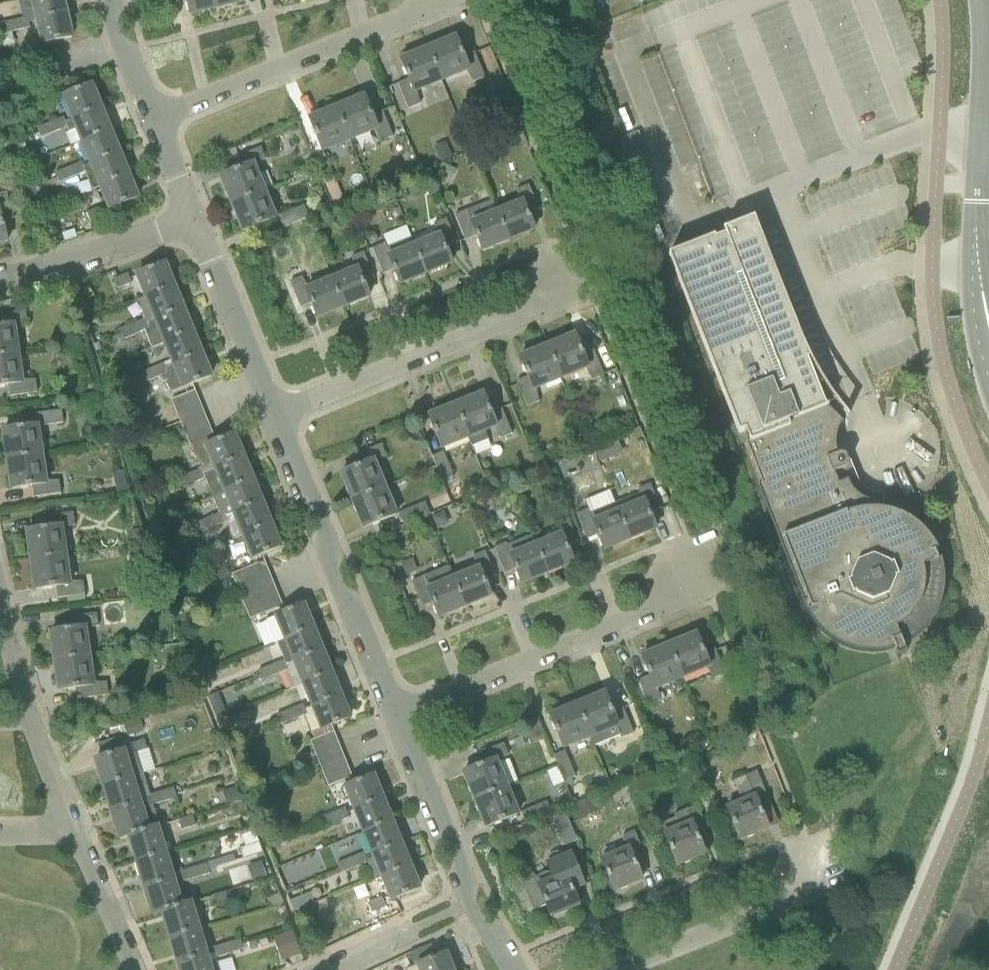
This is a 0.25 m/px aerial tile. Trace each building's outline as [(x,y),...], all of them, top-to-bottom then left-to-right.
[(64,15),(60,0),(29,0),(34,22),(64,15)] [(189,15),(190,15),(190,14),(216,7),(214,0),(186,0),(189,15)] [(71,37),(69,37),(64,15),(34,22),(39,46),(71,38),(71,37)] [(15,32),(28,29),(26,19),(12,22),(15,32)] [(15,32),(12,22),(0,25),(0,32),(1,36),(15,32)] [(753,182),(786,170),(734,28),(703,39),(714,67),(723,63),(727,74),(728,74),(742,111),(729,115),(753,182)] [(473,53),(463,57),(455,38),(454,38),(455,40),(427,51),(440,84),(466,74),(470,84),(484,78),(473,53)] [(661,55),(690,143),(696,140),(694,132),(705,129),(679,49),(661,55)] [(414,95),(440,84),(427,51),(402,62),(401,60),(400,60),(408,80),(397,84),(408,110),(419,106),(414,95)] [(36,73),(60,63),(55,52),(31,62),(36,73)] [(40,85),(64,75),(60,63),(36,73),(40,85)] [(45,96),(69,86),(64,75),(40,85),(45,96)] [(90,87),(91,87),(91,86),(59,98),(69,121),(99,109),(90,87)] [(382,112),(371,116),(363,97),(362,98),(363,99),(336,110),(349,142),(376,131),(381,142),(392,137),(382,112)] [(79,143),(108,131),(99,109),(69,121),(64,123),(62,118),(49,124),(53,134),(65,129),(67,133),(74,130),(79,143)] [(322,153),(349,142),(336,110),(310,121),(309,119),(308,120),(322,153)] [(40,140),(53,134),(49,124),(35,129),(40,140)] [(89,165),(117,154),(108,131),(79,143),(89,165)] [(446,144),(434,149),(439,162),(451,157),(446,144)] [(253,168),(265,160),(260,148),(235,158),(239,169),(220,177),(220,178),(222,177),(233,204),(263,191),(253,168)] [(91,191),(126,176),(117,154),(89,165),(83,168),(81,163),(67,169),(72,179),(83,174),(91,191)] [(301,175),(313,171),(307,155),(296,159),(301,175)] [(324,187),(333,183),(321,156),(312,160),(324,187)] [(442,164),(437,174),(448,179),(453,169),(442,164)] [(58,185),(72,179),(67,169),(54,175),(58,185)] [(136,198),(135,198),(126,176),(91,191),(91,192),(100,188),(109,210),(137,199),(136,198)] [(527,215),(538,211),(528,186),(516,191),(520,200),(495,210),(507,239),(532,229),(532,230),(533,230),(527,215)] [(242,232),(275,219),(263,191),(233,204),(244,230),(242,231),(242,232)] [(13,219),(6,193),(0,194),(0,242),(5,240),(5,242),(6,242),(1,222),(13,219)] [(495,210),(494,210),(490,201),(455,216),(465,241),(475,236),(482,251),(483,251),(482,249),(507,239),(495,210)] [(283,228),(309,218),(304,206),(278,217),(283,228)] [(90,223),(103,217),(99,208),(86,213),(90,223)] [(455,245),(448,226),(445,220),(433,225),(436,233),(412,243),(424,273),(449,263),(450,264),(451,264),(445,249),(455,245)] [(827,407),(825,408),(753,225),(670,258),(740,434),(744,432),(748,443),(744,445),(760,486),(757,487),(802,604),(806,602),(809,611),(806,612),(808,617),(813,624),(823,635),(835,644),(842,648),(845,649),(860,653),(875,654),(890,651),(893,651),(896,658),(905,654),(902,647),(905,646),(918,637),(929,625),(937,612),(937,611),(942,597),(943,581),(942,566),(940,560),(937,561),(933,553),(937,551),(930,540),(920,529),(907,520),(893,513),(882,511),(873,510),(873,504),(867,502),(862,500),(857,497),(853,493),(850,488),(848,483),(843,470),(844,470),(845,469),(846,468),(846,467),(847,466),(847,464),(848,463),(847,462),(847,460),(846,459),(846,458),(845,457),(844,456),(842,455),(841,455),(840,455),(838,455),(837,456),(835,450),(835,444),(835,438),(837,432),(839,427),(841,424),(827,409),(828,408),(827,407)] [(408,227),(385,234),(389,246),(412,238),(408,227)] [(412,243),(411,244),(409,239),(383,250),(381,246),(372,250),(382,274),(393,270),(399,285),(400,284),(400,283),(424,273),(412,243)] [(373,278),(365,260),(363,254),(350,259),(354,270),(331,280),(342,307),(367,296),(367,298),(368,297),(362,282),(373,278)] [(163,266),(164,265),(164,264),(130,278),(138,300),(172,287),(163,266)] [(117,289),(131,284),(127,274),(113,280),(117,289)] [(331,280),(305,290),(301,278),(289,283),(300,308),(310,304),(316,318),(317,318),(317,317),(342,307),(331,280)] [(147,323),(181,310),(172,287),(138,300),(146,320),(147,323)] [(149,348),(190,332),(181,310),(147,323),(146,320),(132,325),(136,334),(143,332),(149,348)] [(26,323),(25,312),(0,315),(0,357),(18,354),(15,325),(26,323)] [(122,339),(136,334),(132,325),(118,330),(122,339)] [(166,367),(199,355),(190,332),(149,348),(150,350),(159,347),(165,365),(166,367)] [(593,350),(582,355),(574,336),(573,336),(574,338),(547,348),(560,380),(587,369),(591,380),(603,376),(593,350)] [(533,391),(560,380),(547,348),(521,359),(520,357),(519,358),(527,377),(517,381),(527,407),(539,403),(533,391)] [(22,383),(18,354),(0,357),(0,386),(8,385),(9,397),(36,393),(34,382),(22,383)] [(210,376),(208,377),(199,355),(166,367),(165,365),(151,370),(154,379),(164,376),(170,393),(210,377),(210,376)] [(140,384),(154,379),(151,370),(137,375),(140,384)] [(175,412),(199,402),(194,391),(170,401),(175,412)] [(501,409),(490,414),(482,394),(481,395),(482,397),(456,407),(472,447),(486,441),(483,433),(493,428),(498,440),(511,435),(501,409)] [(179,423),(203,413),(199,402),(175,412),(179,423)] [(470,448),(472,447),(456,407),(429,418),(429,416),(428,417),(441,450),(467,439),(470,448)] [(57,425),(62,424),(60,411),(41,413),(21,416),(23,428),(2,431),(3,432),(5,431),(9,460),(41,455),(38,428),(57,425)] [(184,433),(208,424),(203,413),(179,423),(184,433)] [(189,444),(212,435),(208,424),(184,433),(189,444)] [(232,436),(234,436),(233,435),(193,451),(200,469),(202,474),(241,458),(232,436)] [(602,459),(626,454),(623,441),(599,446),(602,459)] [(373,461),(385,456),(381,445),(355,455),(360,466),(340,474),(341,475),(343,474),(354,500),(384,488),(373,461)] [(441,484),(452,480),(442,453),(431,457),(441,484)] [(58,482),(44,484),(41,455),(9,460),(13,488),(11,488),(11,489),(32,486),(33,498),(59,494),(58,482)] [(211,497),(250,480),(241,458),(202,474),(200,469),(190,474),(194,483),(203,479),(211,497)] [(183,488),(194,483),(190,474),(179,478),(183,488)] [(231,515),(260,503),(250,480),(211,497),(218,515),(229,510),(231,515)] [(460,501),(464,485),(451,481),(447,497),(460,501)] [(649,514),(659,510),(649,485),(637,490),(640,496),(615,506),(628,538),(653,528),(654,529),(655,529),(649,514)] [(620,487),(589,499),(594,512),(625,500),(620,487)] [(363,529),(395,515),(384,488),(354,500),(364,527),(363,528),(363,529)] [(240,537),(269,526),(260,503),(231,515),(234,521),(240,537)] [(424,503),(398,513),(403,525),(428,514),(424,503)] [(604,549),(628,538),(615,506),(590,515),(588,510),(576,515),(586,540),(597,536),(603,550),(604,550),(604,549)] [(234,521),(231,515),(229,510),(218,515),(213,517),(218,528),(234,521)] [(60,527),(73,525),(71,513),(65,514),(45,517),(47,529),(26,532),(26,533),(28,532),(32,560),(64,556),(60,527)] [(443,513),(431,517),(436,529),(442,527),(445,519),(443,513)] [(202,534),(218,528),(213,517),(197,523),(202,534)] [(577,543),(569,525),(566,519),(554,524),(557,533),(533,542),(546,572),(570,561),(571,563),(572,562),(566,548),(577,543)] [(279,547),(278,547),(269,526),(240,537),(249,560),(279,548),(279,547)] [(521,582),(546,572),(533,542),(508,553),(505,544),(494,549),(504,574),(514,569),(520,584),(521,583),(521,582)] [(484,581),(495,577),(484,552),(473,557),(478,569),(453,579),(453,580),(464,606),(488,595),(489,597),(490,596),(484,581)] [(82,583),(68,585),(64,556),(32,560),(37,589),(35,589),(35,590),(55,587),(57,598),(84,595),(82,583)] [(406,577),(417,572),(412,559),(401,563),(406,577)] [(246,581),(269,573),(264,561),(242,571),(246,581)] [(453,580),(453,579),(448,567),(411,582),(421,607),(432,603),(438,617),(439,617),(439,616),(464,606),(453,580)] [(251,593),(246,581),(242,571),(230,575),(240,598),(251,593)] [(251,593),(273,584),(269,573),(246,581),(251,593)] [(256,604),(278,595),(273,584),(251,593),(256,604)] [(260,615),(256,604),(251,593),(240,598),(249,620),(260,615)] [(260,615),(282,606),(278,595),(256,604),(260,615)] [(302,607),(303,606),(303,605),(263,622),(273,644),(311,628),(302,607)] [(84,627),(97,625),(95,614),(69,618),(70,629),(50,632),(50,633),(52,633),(56,661),(89,656),(84,627)] [(286,665),(320,651),(311,628),(273,644),(273,646),(278,644),(284,661),(286,665)] [(714,649),(703,654),(696,635),(695,635),(695,637),(669,648),(682,679),(708,669),(713,679),(725,675),(714,649)] [(654,690),(682,679),(669,648),(643,658),(642,657),(641,657),(649,676),(638,681),(648,706),(659,701),(654,690)] [(288,690),(329,674),(320,651),(286,665),(284,661),(271,666),(275,676),(281,673),(288,690)] [(105,684),(93,686),(89,656),(56,661),(60,690),(58,690),(59,691),(79,688),(81,699),(107,696),(105,684)] [(261,682),(275,676),(271,666),(257,672),(261,682)] [(304,710),(338,696),(329,674),(288,690),(289,692),(301,687),(306,698),(300,700),(302,705),(304,710)] [(215,694),(206,698),(214,716),(223,712),(215,694)] [(623,708),(612,713),(604,694),(603,694),(604,696),(577,707),(594,747),(619,736),(620,739),(633,734),(623,708)] [(348,717),(347,718),(338,696),(304,710),(302,705),(289,711),(293,720),(302,716),(310,734),(349,718),(348,717)] [(593,747),(594,747),(577,707),(551,717),(550,715),(549,716),(563,750),(589,739),(593,747)] [(280,726),(293,720),(289,711),(276,716),(280,726)] [(314,753),(338,743),(334,732),(310,742),(314,753)] [(136,754),(146,751),(143,741),(119,748),(120,752),(95,760),(95,761),(96,760),(104,786),(142,774),(136,754)] [(319,764),(343,754),(338,743),(314,753),(319,764)] [(496,760),(508,755),(503,744),(477,754),(482,765),(463,773),(463,774),(465,773),(476,799),(507,787),(496,760)] [(562,782),(574,777),(565,752),(553,757),(562,782)] [(323,775),(347,766),(343,754),(319,764),(323,775)] [(328,787),(352,777),(347,766),(323,775),(328,787)] [(759,809),(770,805),(756,772),(732,782),(739,800),(725,806),(739,840),(740,840),(739,838),(765,827),(766,829),(767,829),(759,809)] [(172,789),(148,796),(142,774),(104,786),(112,812),(174,793),(172,789)] [(371,777),(373,777),(372,776),(344,787),(354,810),(380,799),(371,777)] [(485,828),(518,814),(507,787),(476,799),(486,826),(485,827),(485,828)] [(235,789),(222,793),(226,806),(239,802),(235,789)] [(152,807),(175,800),(174,793),(112,812),(120,838),(119,838),(119,839),(158,827),(152,807)] [(595,797),(574,806),(580,819),(600,811),(595,797)] [(363,833),(389,821),(380,799),(354,810),(363,833)] [(524,826),(550,815),(544,802),(519,813),(524,826)] [(707,831),(699,813),(696,806),(672,816),(673,819),(661,824),(663,831),(662,831),(676,866),(677,866),(677,864),(702,853),(703,855),(704,855),(696,836),(707,831)] [(336,823),(347,819),(343,810),(332,814),(336,823)] [(321,829),(336,823),(332,814),(317,820),(321,829)] [(564,814),(552,819),(556,828),(567,824),(564,814)] [(180,831),(194,826),(191,816),(177,821),(180,831)] [(372,855),(399,844),(389,821),(363,833),(372,855)] [(138,862),(171,851),(163,826),(158,827),(119,839),(130,836),(138,862)] [(644,857),(637,839),(634,832),(624,836),(628,847),(600,859),(613,892),(615,891),(614,889),(639,879),(640,881),(641,880),(634,861),(644,857)] [(381,878),(408,867),(399,844),(372,855),(381,878)] [(165,854),(171,852),(171,851),(138,862),(146,888),(173,880),(165,854)] [(584,886),(576,868),(570,853),(540,865),(544,875),(535,879),(531,869),(517,874),(533,912),(546,906),(550,917),(551,917),(551,915),(577,904),(577,906),(578,906),(572,891),(584,886)] [(355,868),(367,864),(363,854),(351,858),(355,868)] [(339,874),(355,868),(351,858),(336,864),(339,874)] [(260,863),(249,867),(253,880),(265,877),(260,863)] [(181,883),(208,874),(205,865),(178,873),(181,883)] [(418,888),(417,889),(408,867),(381,878),(391,900),(418,889),(418,888)] [(190,902),(180,905),(173,880),(146,888),(153,914),(152,914),(152,915),(190,903),(190,902)] [(213,907),(227,902),(224,893),(210,897),(213,907)] [(385,908),(383,903),(382,898),(368,903),(372,913),(385,908)] [(171,938),(198,929),(190,903),(152,915),(163,912),(171,938)] [(179,964),(206,956),(198,929),(171,938),(179,964)] [(283,967),(304,959),(294,930),(272,937),(283,967)] [(214,959),(242,951),(239,941),(211,949),(214,959)] [(445,955),(445,954),(406,969),(450,969),(444,955),(445,955)] [(210,967),(206,956),(179,964),(180,969),(219,969),(217,965),(210,967)]
